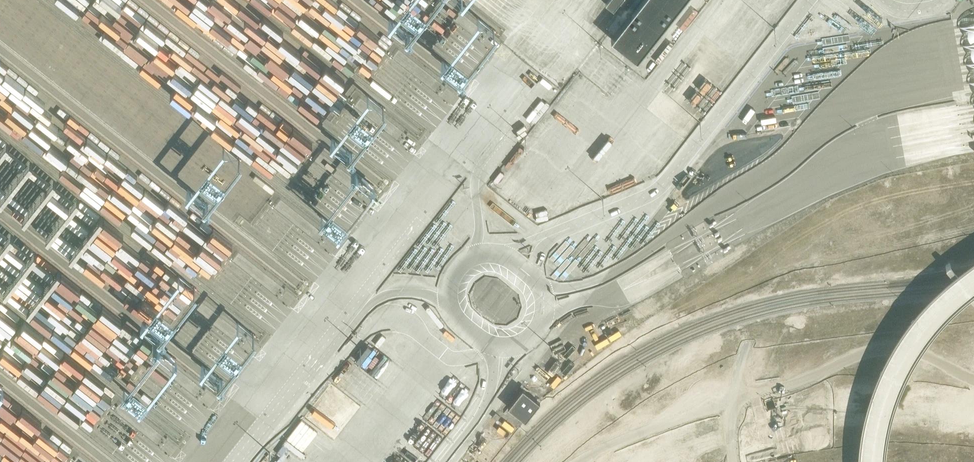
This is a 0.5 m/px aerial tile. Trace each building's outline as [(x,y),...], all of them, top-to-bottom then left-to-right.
[(414,3),(412,9),(423,3),(424,0),(419,0),(414,3)] [(633,0),(608,0),(605,4),(613,10),(619,2),(627,8),(633,0)] [(611,39),(637,60),(684,0),(641,0),(611,39)] [(332,399),(325,399),(323,429),(331,434),(339,434),(340,430),(329,430),(329,424),(332,420),(342,421),(342,417),(331,417),(333,415),(352,416),(358,408),(358,403),(339,389),(328,388),(328,394),(333,397),(332,399)] [(525,421),(540,402),(522,388),(508,407),(525,421)]
